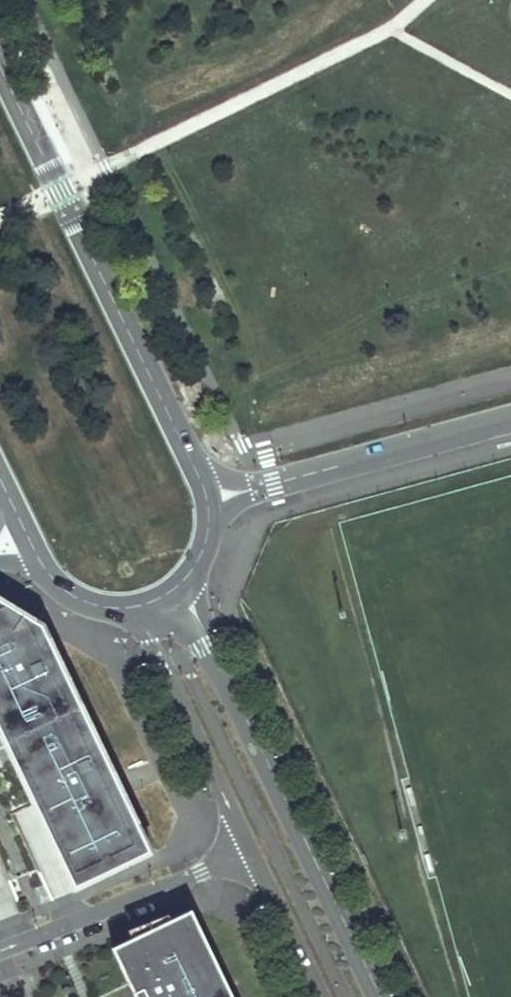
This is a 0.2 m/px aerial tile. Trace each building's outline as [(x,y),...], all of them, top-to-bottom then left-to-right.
[(79,890),(154,854),(120,785),(44,632),(43,630),(0,604),(0,731),(36,804),(79,890)] [(192,913),(172,922),(169,916),(129,932),(133,941),(114,951),(137,996),(232,996),(192,913)]
